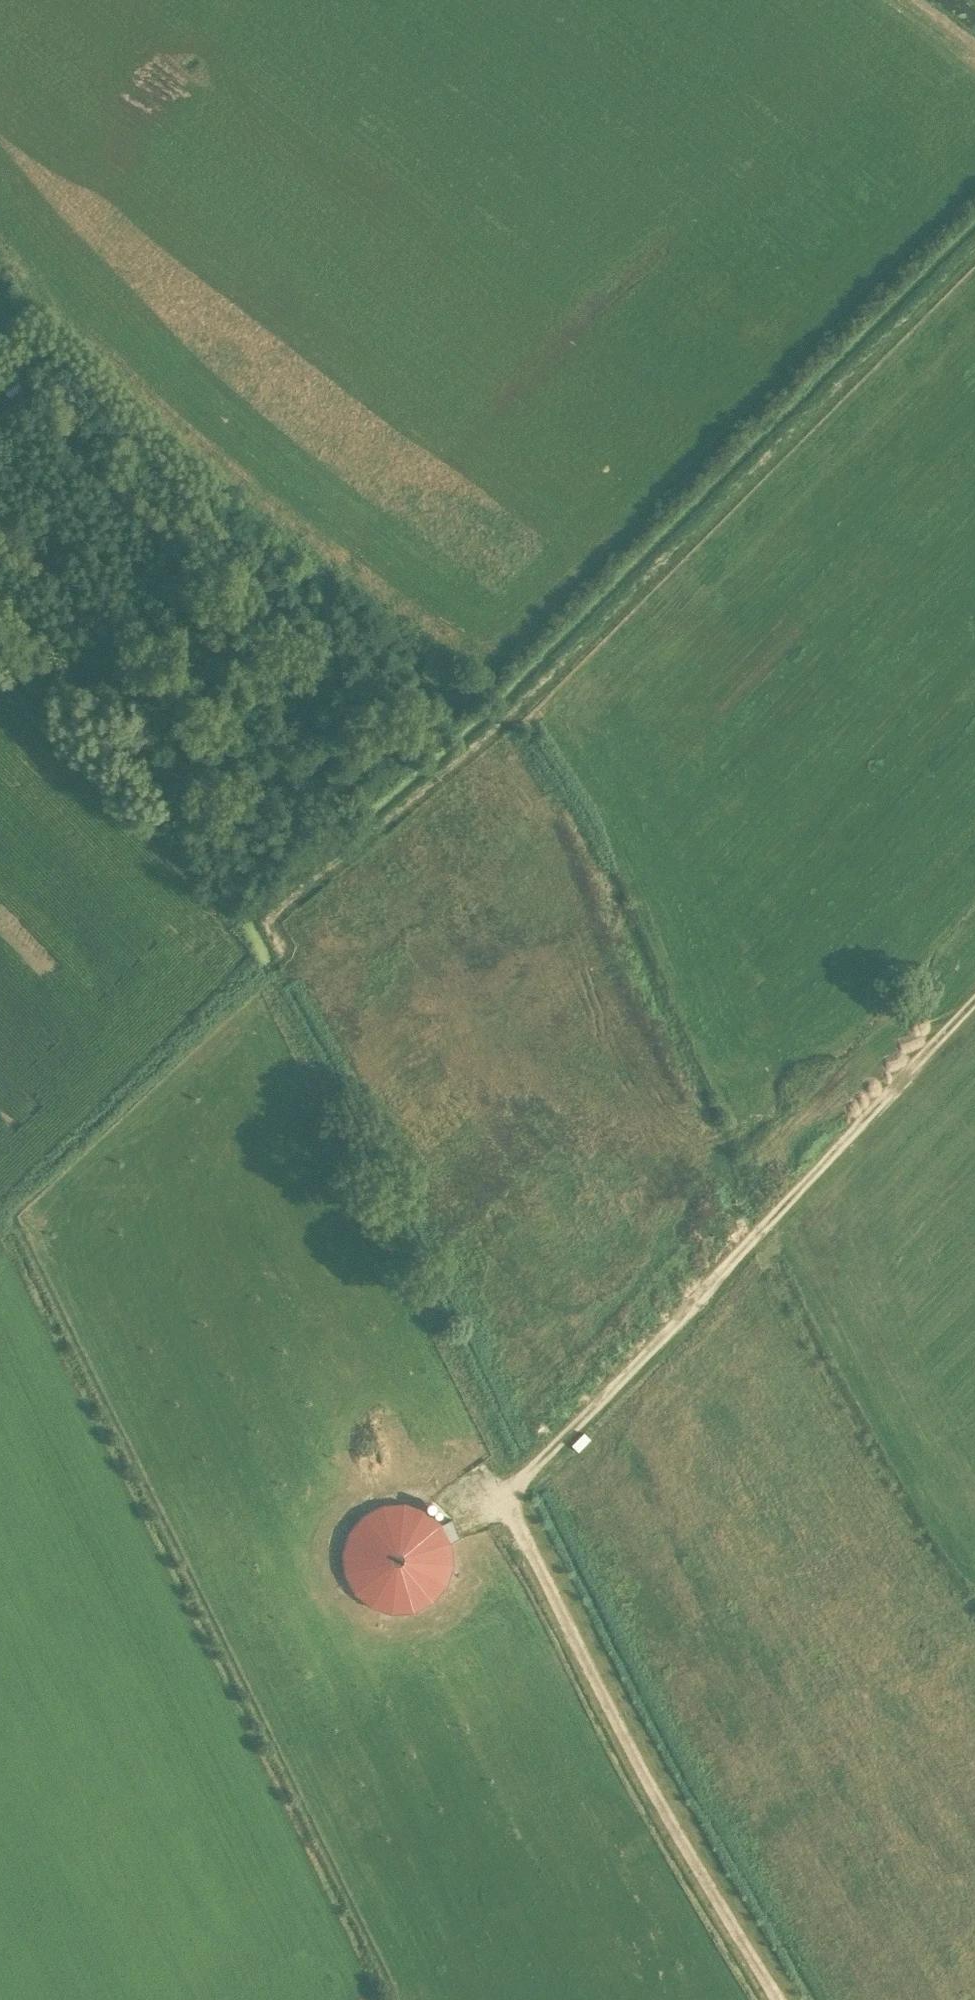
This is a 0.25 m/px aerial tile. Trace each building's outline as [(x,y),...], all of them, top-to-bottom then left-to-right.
[(461,1537),(453,1520),(452,1518),(437,1526),(422,1513),(403,1507),(383,1508),(365,1517),(352,1532),(345,1551),(346,1572),(355,1590),(367,1599),(371,1603),(390,1610),(410,1608),(429,1599),(442,1584),(448,1564),(446,1544),(461,1537)]
